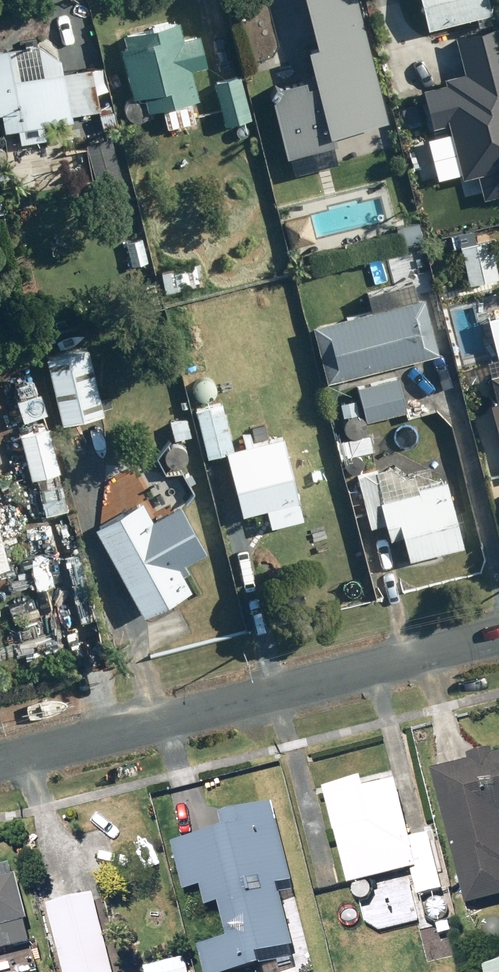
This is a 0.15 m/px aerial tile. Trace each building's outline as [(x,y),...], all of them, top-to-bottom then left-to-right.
[(288,150),(340,137),(337,126),(389,113),(360,0),(307,0),(318,42),(307,45),(314,70),(270,81),(288,150)] [(431,29),(479,16),(482,25),(498,21),(492,0),(423,0),(431,29)] [(124,48),(136,97),(148,94),(152,110),(165,106),(171,127),(198,120),(193,99),(201,97),(194,67),(210,63),(203,34),(185,38),(181,21),(161,26),(164,38),(124,48)] [(484,189),(498,186),(498,26),(461,35),(470,72),(422,84),(431,121),(447,117),(460,169),(478,164),(484,189)] [(48,138),(45,124),(75,119),(75,115),(95,111),(87,70),(67,73),(67,71),(56,73),(56,70),(45,72),(46,74),(35,76),(35,74),(25,75),(25,78),(18,79),(17,73),(20,72),(17,53),(14,54),(13,49),(0,51),(0,112),(4,112),(7,130),(22,128),(24,142),(48,138)] [(253,118),(242,74),(217,81),(228,124),(253,118)] [(126,187),(115,147),(91,154),(103,194),(126,187)] [(461,240),(469,277),(498,271),(490,234),(461,240)] [(165,270),(168,291),(192,287),(189,266),(165,270)] [(331,380),(441,352),(427,298),(317,326),(331,380)] [(456,348),(466,357),(474,349),(463,340),(456,348)] [(50,357),(65,424),(105,414),(90,347),(50,357)] [(400,377),(360,386),(369,420),(409,411),(400,377)] [(22,395),(39,391),(36,379),(19,383),(22,395)] [(43,393),(20,400),(26,419),(49,412),(43,393)] [(130,398),(130,410),(142,409),(141,397),(130,398)] [(184,402),(171,404),(173,416),(186,414),(184,402)] [(235,449),(224,403),(198,409),(210,456),(230,451),(246,513),(270,508),(275,526),(306,518),(286,437),(255,445),(252,434),(246,436),(248,446),(235,449)] [(189,418),(172,421),(176,439),(193,435),(189,418)] [(23,434),(34,478),(39,477),(48,515),(69,510),(60,472),(62,471),(51,427),(23,434)] [(353,454),(375,451),(372,435),(350,439),(353,454)] [(413,558),(466,546),(451,481),(421,488),(417,475),(408,477),(393,468),(360,476),(372,526),(390,522),(394,538),(408,535),(413,558)] [(145,502),(98,528),(147,616),(194,590),(145,502)] [(11,566),(0,525),(0,569),(11,566)] [(10,645),(7,631),(0,633),(0,647),(10,645)] [(496,759),(495,753),(471,759),(472,765),(434,775),(469,909),(498,902),(498,758),(496,759)] [(339,836),(350,889),(415,875),(420,899),(444,893),(431,838),(412,842),(399,787),(367,794),(365,784),(326,793),(336,837),(339,836)] [(273,807),(223,820),(227,836),(175,850),(186,895),(204,891),(210,911),(222,908),(232,945),(201,953),(206,971),(263,971),(264,971),(262,961),(296,952),(279,888),(293,885),(273,807)] [(132,830),(127,825),(121,827),(119,834),(124,839),(130,836),(132,830)] [(18,879),(15,879),(12,868),(0,871),(0,957),(32,948),(26,926),(30,925),(18,879)] [(66,971),(113,971),(94,899),(50,910),(66,971)] [(175,964),(147,971),(178,971),(175,964)]
